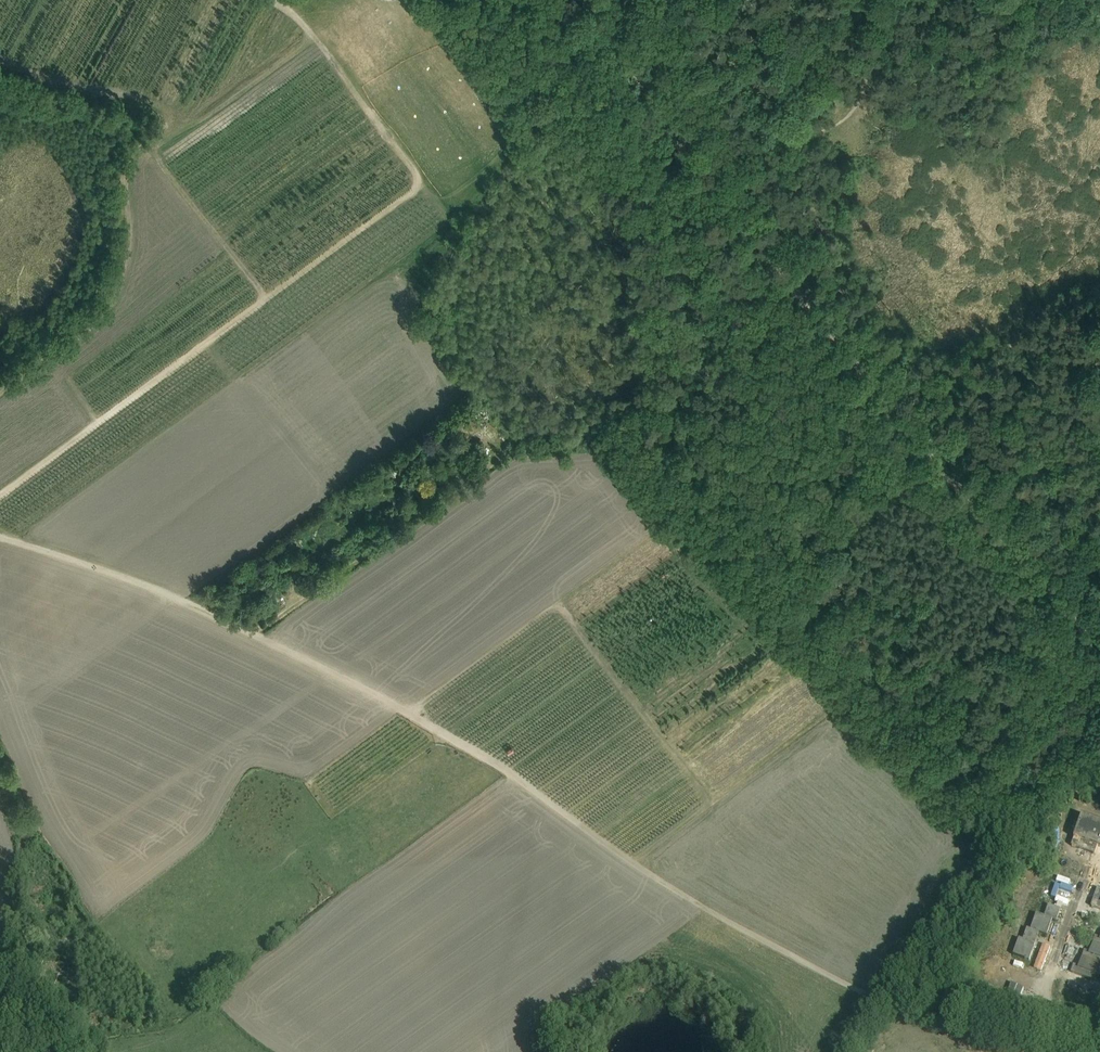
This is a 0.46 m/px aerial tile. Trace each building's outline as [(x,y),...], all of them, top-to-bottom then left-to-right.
[(1072,848),(1075,849),(1076,849),(1095,855),(1094,860),(1099,862),(1099,824),(1082,818),(1077,832),(1076,836),(1072,848)] [(1098,889),(1092,908),(1099,911),(1099,890),(1098,889)] [(993,966),(987,984),(1015,993),(1021,975),(1027,977),(1033,959),(1039,961),(1045,943),(1039,941),(1042,933),(1033,930),(1030,938),(1017,934),(1011,952),(1005,950),(999,968),(993,966)] [(1073,974),(1095,982),(1099,967),(1099,940),(1097,939),(1091,955),(1086,953),(1081,969),(1075,968),(1073,974)]
